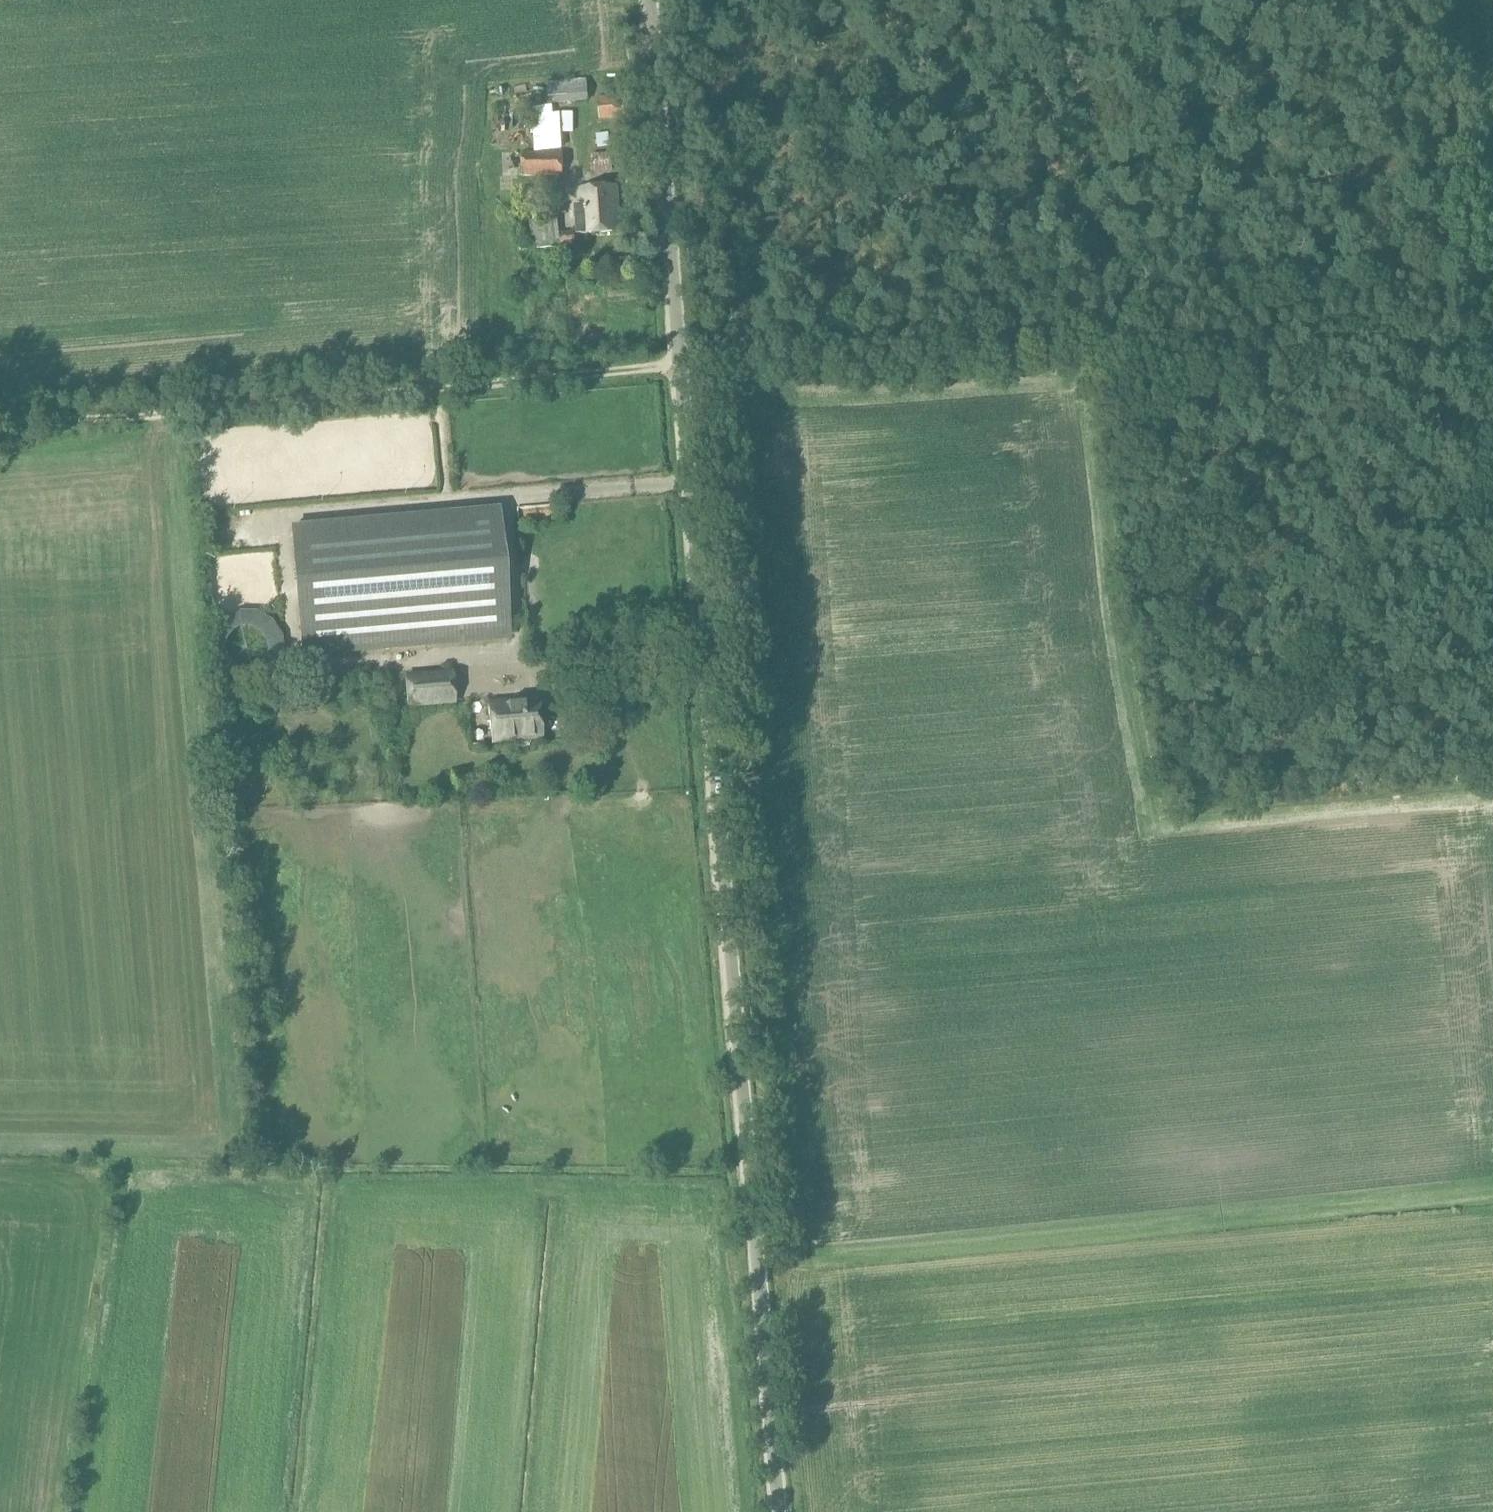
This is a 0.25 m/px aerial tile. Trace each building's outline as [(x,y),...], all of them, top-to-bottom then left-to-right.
[(549,101),(589,97),(587,80),(548,83),(549,101)] [(600,119),(637,117),(635,93),(598,95),(600,119)] [(542,120),(541,144),(564,144),(564,121),(542,120)] [(525,173),(561,173),(561,153),(525,153),(525,173)] [(588,234),(621,231),(618,187),(580,190),(581,201),(582,210),(576,210),(578,234),(588,234)] [(533,250),(559,249),(558,247),(558,234),(557,219),(532,221),(533,250)] [(573,233),(558,234),(558,247),(574,246),(573,233)] [(524,503),(524,514),(546,513),(546,503),(524,503)] [(308,657),(509,636),(496,510),(294,531),(308,657)] [(412,708),(460,703),(457,675),(409,680),(412,708)] [(548,737),(544,701),(518,704),(518,702),(493,705),(497,742),(518,740),(523,746),(534,745),(538,738),(548,737)]
